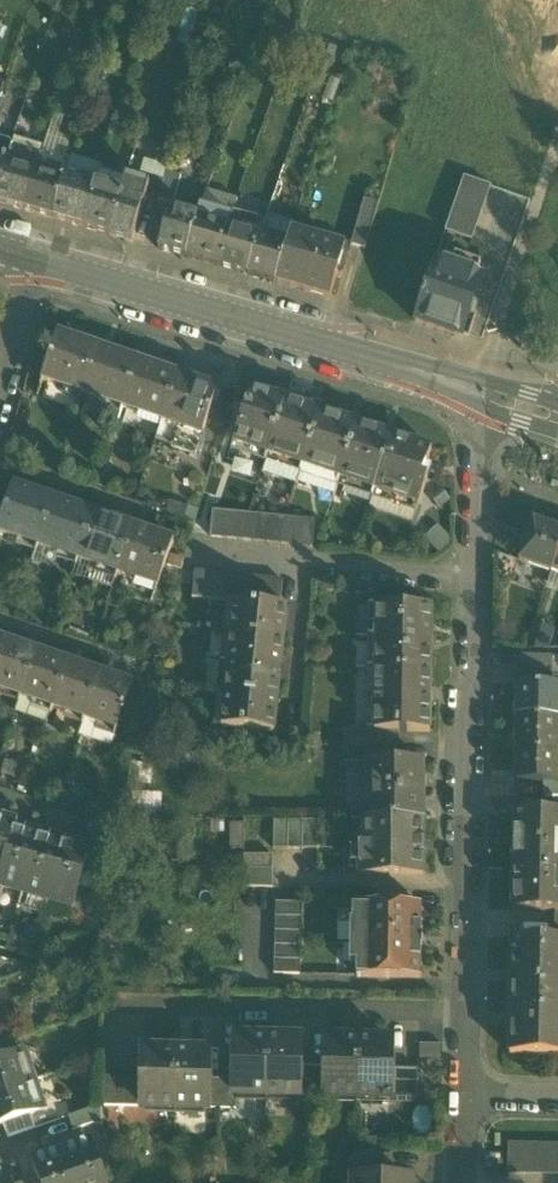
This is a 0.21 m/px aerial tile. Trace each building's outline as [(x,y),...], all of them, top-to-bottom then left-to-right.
[(0,143),(0,160),(7,162),(12,146),(0,143)] [(40,155),(12,146),(7,162),(36,171),(40,155)] [(68,164),(40,155),(36,171),(63,179),(64,175),(68,164)] [(7,162),(0,186),(0,203),(25,210),(36,171),(7,162)] [(63,179),(36,171),(25,210),(53,218),(63,179)] [(181,176),(166,172),(158,200),(173,204),(181,176)] [(80,180),(64,175),(63,179),(53,218),(83,227),(95,184),(97,179),(82,175),(80,180)] [(492,187),(464,177),(445,232),(473,241),(492,187)] [(122,193),(110,235),(132,241),(143,207),(144,207),(151,187),(127,179),(122,193)] [(122,193),(95,184),(83,227),(110,235),(122,193)] [(378,204),(364,200),(351,245),(365,249),(378,204)] [(232,216),(201,207),(200,213),(187,257),(218,266),(232,216)] [(187,216),(170,211),(159,249),(187,257),(200,213),(189,210),(187,216)] [(265,221),(233,212),(232,216),(218,266),(248,275),(260,234),(265,221)] [(294,223),(267,215),(265,221),(260,234),(248,275),(275,283),(282,263),(282,262),(288,243),(288,242),(292,230),(294,225),(293,225),(294,223)] [(344,251),(310,241),(311,236),(292,230),(288,242),(288,243),(282,262),(282,263),(275,283),(330,299),(344,251)] [(480,277),(435,262),(414,321),(460,337),(468,314),(469,314),(474,301),(473,300),(480,277)] [(98,346),(58,332),(42,379),(82,393),(98,346)] [(540,337),(522,341),(524,350),(543,346),(540,337)] [(138,360),(98,346),(82,393),(122,407),(138,360)] [(178,374),(138,360),(122,407),(162,421),(178,374)] [(218,388),(178,374),(162,421),(202,435),(218,388)] [(287,398),(252,387),(233,443),(268,454),(287,398)] [(287,398),(268,454),(303,466),(322,410),(287,398)] [(359,423),(322,410),(303,466),(340,478),(359,423)] [(202,435),(162,421),(154,442),(194,456),(202,435)] [(359,423),(340,478),(376,489),(394,434),(359,423)] [(432,447),(394,434),(376,489),(419,504),(428,477),(422,475),(432,447)] [(14,485),(0,526),(0,532),(38,546),(54,499),(14,485)] [(94,513),(54,499),(38,546),(78,559),(94,513)] [(228,512),(213,511),(210,537),(225,538),(228,512)] [(242,514),(228,512),(225,538),(240,539),(242,514)] [(134,526),(94,513),(78,559),(118,573),(134,526)] [(257,515),(242,514),(240,539),(254,541),(257,515)] [(271,516),(257,515),(254,541),(269,542),(271,516)] [(286,517),(271,516),(269,542),(283,544),(286,517)] [(300,519),(286,517),(283,544),(297,545),(300,519)] [(315,520),(300,519),(297,545),(313,546),(315,520)] [(533,520),(519,561),(552,572),(557,554),(557,529),(533,520)] [(438,523),(427,539),(444,551),(455,535),(438,523)] [(174,540),(134,526),(118,573),(158,587),(174,540)] [(207,600),(210,573),(195,572),(192,599),(207,600)] [(224,575),(210,573),(207,600),(222,602),(224,575)] [(238,576),(224,575),(222,602),(234,603),(236,603),(238,576)] [(253,578),(238,576),(236,603),(250,604),(253,578)] [(267,579),(253,578),(250,604),(264,605),(267,579)] [(283,581),(267,579),(264,605),(280,607),(283,581)] [(236,603),(234,603),(231,633),(284,638),(287,607),(280,607),(264,605),(250,604),(236,603)] [(432,607),(377,606),(376,636),(377,637),(432,638),(432,607)] [(284,638),(231,633),(228,665),(281,670),(284,638)] [(432,638),(377,637),(377,668),(431,669),(432,638)] [(5,640),(0,654),(0,690),(21,697),(37,651),(5,640)] [(68,662),(37,651),(21,697),(52,708),(68,662)] [(551,656),(523,656),(523,670),(551,670),(551,656)] [(100,673),(68,662),(52,708),(84,719),(100,673)] [(281,670),(228,665),(225,696),(278,701),(281,670)] [(377,668),(375,668),(375,731),(399,731),(431,731),(431,669),(377,668)] [(551,670),(523,670),(523,684),(550,684),(551,670)] [(132,683),(100,673),(84,719),(117,730),(132,683)] [(517,684),(516,717),(557,717),(557,684),(550,684),(523,684),(517,684)] [(278,701),(225,696),(222,727),(275,732),(278,701)] [(52,708),(21,697),(15,714),(47,725),(52,708)] [(516,717),(516,749),(557,749),(557,717),(516,717)] [(117,730),(84,719),(78,737),(110,748),(117,730)] [(346,731),(346,746),(399,746),(399,731),(375,731),(346,731)] [(399,746),(346,746),(346,762),(368,762),(368,761),(399,761),(399,746)] [(516,749),(515,781),(545,782),(557,782),(557,749),(516,749)] [(399,761),(368,761),(368,762),(367,819),(423,819),(424,761),(399,761)] [(545,782),(545,797),(557,797),(557,782),(545,782)] [(515,812),(513,867),(557,868),(557,812),(515,812)] [(14,829),(15,829),(18,820),(3,816),(2,821),(0,820),(0,879),(14,829)] [(367,819),(365,819),(365,845),(359,845),(359,848),(360,848),(361,875),(423,875),(423,854),(426,854),(426,839),(423,839),(423,819),(367,819)] [(289,820),(274,820),(274,849),(288,849),(289,820)] [(303,820),(289,820),(288,849),(303,849),(303,820)] [(318,820),(303,820),(303,849),(317,849),(318,820)] [(246,846),(245,822),(232,823),(234,847),(246,846)] [(14,829),(0,879),(0,886),(23,893),(39,836),(40,837),(41,832),(26,828),(25,832),(15,829),(14,829)] [(40,837),(39,836),(23,893),(47,900),(63,843),(65,844),(66,839),(51,835),(49,839),(40,837)] [(65,844),(63,843),(47,900),(73,907),(90,846),(75,842),(74,846),(65,844)] [(273,854),(245,854),(244,869),(273,869),(273,854)] [(513,867),(513,911),(556,912),(557,912),(557,868),(513,867)] [(273,887),(273,869),(244,869),(245,887),(273,887)] [(407,892),(379,891),(378,905),(407,906),(407,892)] [(302,903),(276,903),(275,917),(302,918),(302,903)] [(378,905),(359,905),(359,908),(354,908),(354,923),(351,923),(350,964),(358,964),(357,978),(420,979),(421,948),(422,948),(422,937),(421,937),(421,906),(378,905)] [(302,918),(275,917),(275,931),(301,932),(302,918)] [(301,932),(275,931),(275,946),(301,946),(301,932)] [(512,940),(509,1056),(557,1057),(557,941),(556,941),(512,940)] [(301,946),(275,946),(274,960),(301,961),(301,946)] [(301,961),(274,960),(274,974),(301,975),(301,961)] [(268,1038),(237,1037),(236,1081),(235,1095),(237,1095),(267,1096),(268,1038)] [(300,1039),(268,1038),(267,1096),(299,1096),(299,1095),(300,1067),(300,1039)] [(360,1040),(329,1039),(328,1068),(327,1095),(327,1097),(358,1098),(360,1040)] [(391,1041),(360,1040),(358,1098),(390,1098),(390,1097),(391,1069),(391,1041)] [(0,1045),(0,1061),(11,1057),(7,1043),(0,1045)] [(176,1051),(144,1050),(143,1078),(143,1107),(143,1108),(175,1109),(176,1051)] [(207,1052),(176,1051),(175,1109),(206,1110),(206,1108),(207,1080),(207,1052)] [(34,1082),(24,1052),(11,1057),(0,1061),(0,1093),(34,1082)] [(314,1067),(300,1067),(299,1095),(313,1095),(314,1067)] [(328,1068),(314,1067),(313,1095),(327,1095),(328,1068)] [(405,1069),(391,1069),(390,1097),(404,1098),(405,1069)] [(419,1070),(405,1069),(404,1098),(418,1098),(419,1070)] [(116,1077),(102,1076),(101,1106),(115,1107),(116,1077)] [(130,1077),(116,1077),(115,1107),(129,1107),(130,1077)] [(143,1078),(130,1077),(129,1107),(143,1107),(143,1078)] [(221,1080),(207,1080),(206,1108),(221,1109),(221,1080)] [(236,1081),(221,1080),(221,1109),(237,1109),(237,1095),(235,1095),(236,1081)] [(0,1093),(0,1126),(3,1124),(31,1115),(44,1110),(34,1082),(0,1093)] [(101,1107),(69,1118),(74,1131),(101,1122),(101,1107)] [(31,1115),(3,1124),(8,1138),(36,1128),(31,1115)] [(80,1145),(79,1142),(61,1148),(73,1182),(106,1182),(92,1141),(80,1145)] [(509,1144),(509,1173),(557,1174),(557,1145),(509,1144)] [(61,1148),(44,1154),(46,1157),(34,1161),(39,1178),(41,1182),(73,1182),(61,1148)] [(384,1152),(355,1151),(355,1166),(383,1166),(384,1152)] [(383,1166),(355,1166),(354,1180),(383,1180),(383,1166)] [(0,1173),(0,1182),(10,1182),(6,1171),(0,1173)]
